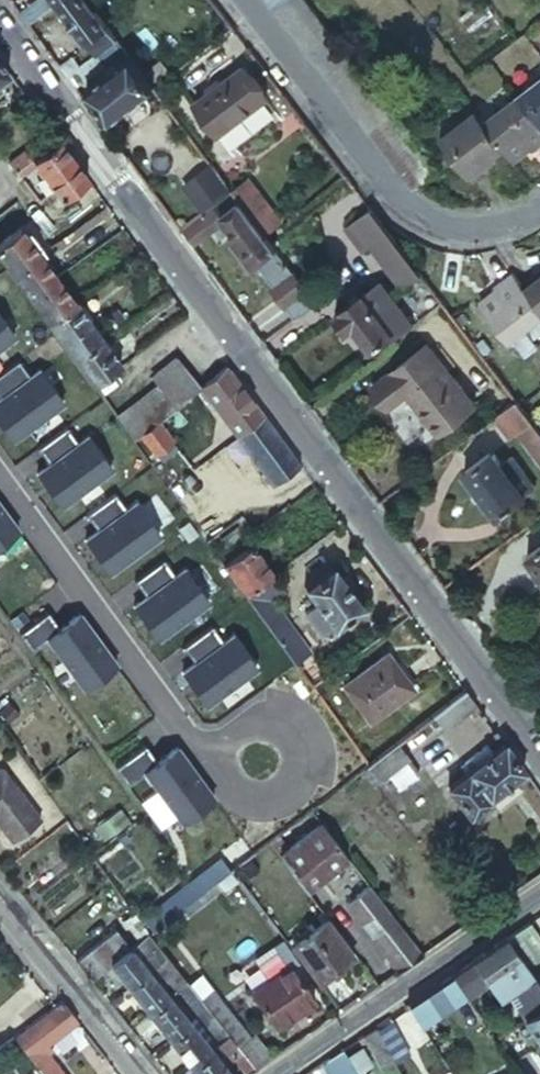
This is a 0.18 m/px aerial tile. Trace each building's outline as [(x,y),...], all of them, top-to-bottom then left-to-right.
[(25,18),(41,6),(37,0),(22,0),(15,5),(25,18)] [(92,0),(49,0),(48,1),(82,45),(88,41),(98,54),(120,37),(92,0)] [(68,76),(75,86),(105,64),(98,54),(81,67),(68,76)] [(111,119),(156,85),(133,54),(88,88),(111,119)] [(68,76),(81,67),(73,57),(61,66),(68,76)] [(8,70),(0,59),(0,76),(8,70)] [(196,98),(219,131),(268,95),(244,63),(196,98)] [(539,124),(539,79),(518,95),(539,124)] [(539,140),(539,124),(518,95),(482,122),(499,144),(509,158),(528,144),(530,147),(539,140)] [(499,144),(482,122),(473,109),(442,131),(473,172),(490,160),(485,154),(499,144)] [(64,197),(66,197),(88,179),(58,138),(29,158),(39,173),(26,183),(39,200),(52,190),(56,195),(64,197)] [(15,169),(29,158),(23,149),(9,160),(15,169)] [(16,197),(4,182),(0,185),(0,210),(16,197)] [(275,284),(295,269),(272,239),(233,187),(214,201),(237,231),(230,237),(250,263),(257,258),(275,284)] [(405,289),(422,275),(371,208),(343,230),(361,255),(372,246),(405,289)] [(0,232),(0,242),(16,230),(11,223),(0,232)] [(16,230),(0,242),(0,255),(13,273),(38,254),(19,228),(16,230)] [(54,275),(38,254),(13,273),(29,295),(54,275)] [(307,285),(295,269),(275,284),(271,287),(283,303),(285,301),(307,285)] [(524,287),(539,308),(539,274),(524,287)] [(71,298),(54,275),(29,295),(45,318),(71,298)] [(524,287),(515,275),(496,290),(499,294),(481,307),(511,347),(539,325),(539,308),(524,287)] [(378,280),(334,314),(346,330),(354,324),(371,348),(392,333),(395,337),(411,323),(378,280)] [(285,301),(295,315),(318,299),(307,285),(285,301)] [(60,338),(86,318),(71,298),(45,318),(60,338)] [(14,333),(0,314),(0,343),(14,333)] [(60,338),(73,356),(100,337),(86,318),(60,338)] [(116,415),(131,436),(137,432),(155,418),(199,385),(200,385),(177,354),(153,372),(161,381),(115,413),(116,415)] [(412,354),(356,395),(372,418),(391,404),(421,443),(459,416),(412,354)] [(0,370),(0,395),(0,421),(11,436),(62,399),(39,367),(28,374),(17,358),(0,370)] [(299,464),(226,365),(200,385),(199,385),(255,461),(264,473),(271,484),(299,464)] [(517,402),(494,418),(510,439),(517,434),(539,464),(539,433),(521,408),(517,402)] [(155,418),(137,432),(156,460),(172,448),(167,442),(170,440),(155,418)] [(65,424),(36,445),(48,461),(36,470),(59,503),(110,466),(87,433),(77,441),(65,424)] [(464,471),(496,515),(524,495),(490,450),(464,471)] [(113,491),(85,511),(97,528),(84,537),(107,569),(158,532),(135,500),(125,507),(113,491)] [(17,528),(0,505),(0,540),(17,528)] [(222,563),(244,594),(270,574),(271,573),(249,544),(222,563)] [(539,571),(539,548),(529,556),(539,571)] [(161,557),(133,578),(145,594),(132,603),(156,635),(207,599),(183,566),(173,573),(161,557)] [(303,611),(319,634),(359,605),(330,565),(303,584),(315,601),(303,611)] [(270,574),(244,594),(260,617),(294,663),(309,652),(271,599),(282,591),(270,574)] [(45,609),(16,629),(29,647),(45,635),(80,686),(113,663),(77,612),(57,626),(45,609)] [(210,624),(181,644),(193,661),(181,670),(204,702),(255,665),(231,633),(221,640),(210,624)] [(340,683),(366,720),(414,686),(388,649),(340,683)] [(476,704),(464,688),(439,708),(434,712),(445,728),(476,704)] [(381,752),(365,763),(379,781),(409,760),(395,741),(381,752)] [(141,743),(111,765),(123,782),(142,769),(177,820),(209,797),(173,746),(153,760),(141,743)] [(524,770),(505,744),(492,751),(488,746),(463,765),(466,771),(446,786),(468,815),(488,800),(486,798),(512,779),(524,770)] [(27,802),(0,766),(0,823),(27,802)] [(518,788),(512,779),(486,798),(488,800),(493,806),(518,788)] [(321,821),(280,854),(306,888),(347,855),(321,821)] [(197,865),(197,885),(216,886),(216,866),(197,865)] [(345,903),(395,971),(420,954),(369,885),(345,903)] [(328,917),(290,946),(314,979),(352,950),(328,917)] [(504,935),(525,965),(539,955),(539,939),(527,921),(504,935)] [(112,926),(72,957),(90,977),(104,967),(110,975),(116,970),(127,984),(145,970),(153,963),(164,954),(146,932),(128,948),(112,926)] [(504,935),(475,955),(450,972),(465,993),(484,980),(513,1022),(524,1016),(539,1005),(539,985),(525,965),(504,935)] [(249,992),(271,1027),(312,1001),(295,974),(301,971),(282,941),(254,960),(267,980),(249,992)] [(153,963),(173,989),(184,980),(164,954),(153,963)] [(127,984),(148,1011),(166,996),(145,970),(127,984)] [(465,993),(450,972),(441,978),(407,1002),(404,1004),(418,1024),(465,993)] [(173,989),(195,1017),(206,1008),(184,980),(173,989)] [(148,1011),(169,1038),(187,1023),(170,1001),(166,996),(148,1011)] [(15,1038),(38,1067),(44,1073),(63,1073),(42,1049),(77,1021),(60,1001),(15,1038)] [(524,1016),(539,1040),(539,1005),(524,1016)] [(195,1017),(216,1044),(227,1035),(206,1008),(195,1017)] [(192,1065),(209,1051),(187,1023),(169,1038),(192,1065)] [(431,1041),(418,1024),(411,1029),(438,1068),(446,1062),(442,1056),(431,1041)] [(391,1055),(373,1025),(351,1040),(358,1052),(367,1046),(379,1063),(391,1055)] [(227,1035),(216,1044),(230,1061),(241,1053),(236,1047),(227,1035)] [(241,1053),(254,1069),(270,1058),(252,1035),(236,1047),(241,1053)] [(440,1035),(431,1041),(442,1056),(450,1050),(440,1035)] [(340,1048),(323,1059),(332,1073),(356,1073),(340,1048)] [(209,1051),(192,1065),(198,1073),(227,1073),(209,1051)]
